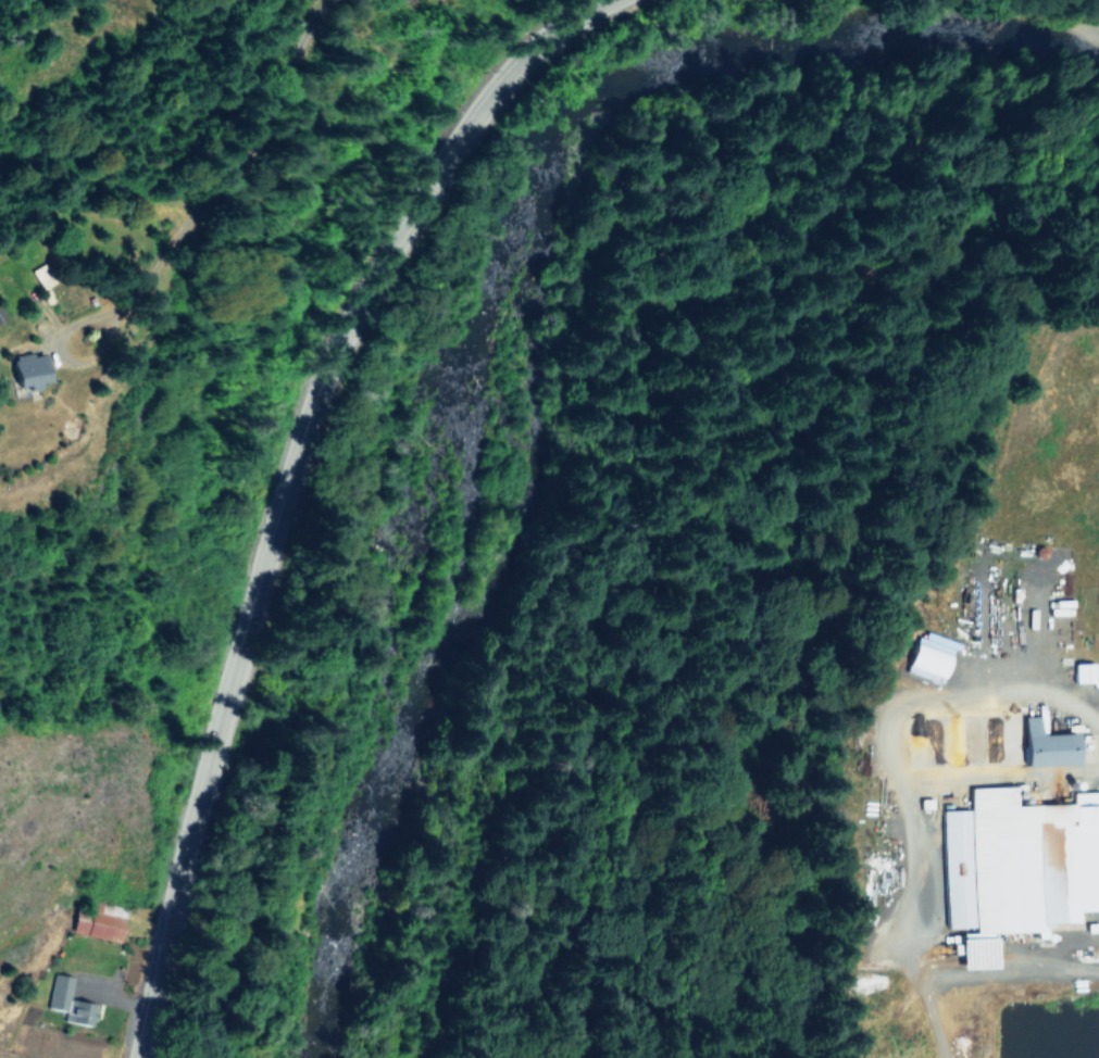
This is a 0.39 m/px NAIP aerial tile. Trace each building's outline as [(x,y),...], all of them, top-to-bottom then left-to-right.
[(43,353),(32,356),(31,352),(11,357),(20,393),(39,388),(38,383),(50,380),(43,353)] [(908,672),(944,683),(956,641),(920,630),(908,672)] [(1094,663),(1073,663),(1073,682),(1094,682),(1094,663)] [(1080,763),(1079,732),(1046,734),(1045,715),(1025,716),(1027,766),(1080,763)] [(1073,790),(1073,804),(1018,805),(1018,787),(970,787),(970,810),(944,810),(944,927),(978,926),(978,933),(963,933),(963,968),(997,968),(997,932),(1037,932),(1037,938),(1047,938),(1047,923),(1081,923),(1081,910),(1098,910),(1098,790),(1073,790)] [(119,941),(124,918),(91,910),(89,918),(77,915),(73,931),(119,941)] [(47,1007),(66,1011),(64,1021),(93,1026),(97,1004),(69,999),(73,977),(54,973),(47,1007)]
